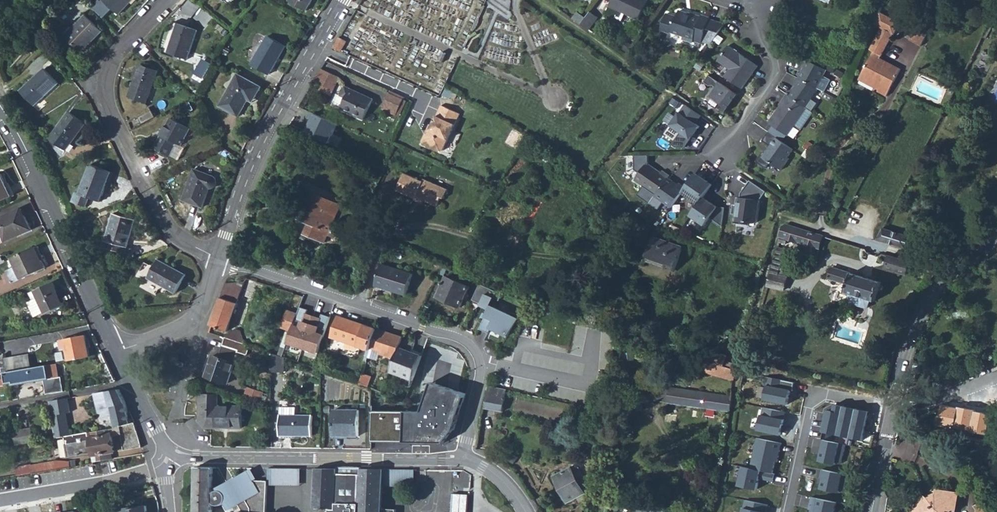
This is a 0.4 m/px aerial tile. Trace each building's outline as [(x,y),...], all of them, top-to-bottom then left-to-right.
[(119,14),(133,0),(104,0),(100,4),(96,9),(96,10),(102,16),(111,7),(119,14)] [(313,0),(290,0),(290,1),(306,11),(313,0)] [(647,0),(612,0),(606,13),(622,21),(626,13),(639,20),(648,1),(647,0)] [(203,24),(212,12),(204,6),(195,18),(203,24)] [(725,24),(709,19),(710,18),(702,15),(701,17),(693,14),(693,15),(679,10),(677,17),(667,14),(661,30),(672,33),(672,32),(684,36),(683,39),(694,42),(694,40),(702,43),(703,40),(712,43),(723,26),(725,24)] [(586,18),(578,12),(574,18),(582,24),(586,18)] [(589,30),(598,17),(591,12),(586,18),(582,24),(589,30)] [(878,91),(887,96),(901,69),(880,58),(893,33),(894,34),(900,22),(880,12),(874,24),(882,28),(870,50),(874,51),(860,77),(880,87),(879,89),(878,91)] [(67,36),(83,52),(102,32),(86,16),(67,36)] [(910,40),(913,41),(924,21),(921,19),(910,40)] [(913,41),(922,46),(932,25),(924,21),(913,41)] [(179,23),(169,53),(189,60),(199,30),(179,23)] [(253,64),(270,74),(286,46),(269,36),(253,64)] [(334,48),(341,51),(347,41),(340,37),(334,48)] [(153,51),(145,43),(138,49),(146,58),(153,51)] [(725,76),(743,88),(758,66),(729,45),(718,60),(730,69),(725,76)] [(826,69),(808,60),(803,66),(806,69),(799,79),(817,88),(829,71),(826,69)] [(159,71),(142,64),(130,97),(147,103),(159,71)] [(314,81),(325,87),(327,83),(335,87),(340,78),(322,68),(316,77),(314,81)] [(59,83),(46,69),(22,91),(36,106),(59,83)] [(240,116),(250,100),(251,97),(256,99),(263,87),(239,74),(221,106),(240,116)] [(859,79),(879,89),(880,87),(860,77),(859,79)] [(790,96),(806,107),(818,88),(817,88),(799,79),(798,78),(794,84),(797,86),(790,96)] [(726,111),(738,94),(719,81),(710,95),(723,104),(721,107),(726,111)] [(325,87),(333,91),(335,87),(327,83),(325,87)] [(373,99),(351,89),(345,86),(341,96),(346,98),(341,109),(364,119),(373,99)] [(397,115),(404,99),(390,93),(383,109),(397,115)] [(790,96),(787,94),(782,101),(784,102),(770,122),(788,135),(807,108),(806,107),(790,96)] [(397,115),(400,116),(407,101),(404,99),(397,115)] [(663,131),(678,139),(675,143),(687,149),(706,115),(680,101),(663,131)] [(444,150),(460,114),(441,105),(429,131),(430,131),(431,132),(429,135),(428,135),(425,136),(423,141),(424,144),(440,152),(444,150)] [(66,150),(85,124),(69,112),(51,139),(66,150)] [(171,118),(155,148),(170,156),(177,143),(182,146),(183,143),(184,143),(185,141),(184,141),(191,128),(171,118)] [(794,149),(769,132),(763,141),(771,146),(766,153),(764,151),(757,162),(767,168),(771,162),(782,170),(790,159),(789,158),(794,149)] [(558,159),(545,151),(541,158),(554,166),(558,159)] [(659,192),(670,175),(663,170),(662,172),(647,163),(635,180),(657,195),(659,192)] [(112,172),(91,165),(80,194),(90,198),(101,201),(112,172)] [(215,176),(195,169),(184,200),(204,207),(211,188),(212,188),(214,187),(216,186),(218,184),(218,181),(217,179),(216,177),(215,176)] [(444,199),(448,189),(424,179),(423,181),(405,173),(397,190),(416,199),(417,196),(422,199),(438,206),(441,197),(444,199)] [(683,192),(689,183),(682,179),(681,180),(671,173),(670,175),(659,192),(675,203),(683,192)] [(704,197),(713,184),(696,173),(689,183),(683,192),(699,204),(704,197)] [(12,196),(2,174),(0,174),(0,201),(12,196)] [(766,191),(750,180),(742,192),(741,197),(737,197),(736,205),(734,208),(733,214),(738,214),(736,223),(748,225),(749,222),(755,223),(758,221),(760,200),(766,191)] [(334,219),(340,206),(308,191),(302,205),(304,206),(303,209),(297,206),(293,215),(310,223),(305,234),(325,242),(328,235),(332,226),(334,219)] [(80,194),(76,192),(72,202),(87,207),(90,198),(80,194)] [(699,204),(691,216),(705,226),(718,207),(704,197),(699,204)] [(31,229),(22,208),(0,219),(0,226),(6,240),(31,229)] [(125,247),(127,247),(135,219),(113,213),(105,241),(108,242),(106,248),(123,253),(125,247)] [(779,242),(786,244),(787,239),(819,248),(823,235),(787,224),(784,226),(781,237),(779,242)] [(328,235),(333,238),(337,228),(332,226),(328,235)] [(878,239),(907,248),(910,236),(883,228),(878,239)] [(675,269),(683,248),(654,238),(647,257),(666,264),(665,265),(675,269)] [(45,267),(47,266),(38,246),(12,258),(14,263),(12,264),(14,268),(13,269),(8,271),(13,283),(21,279),(22,279),(46,268),(45,267)] [(102,254),(100,248),(93,250),(96,257),(102,254)] [(768,286),(784,290),(788,277),(792,262),(783,259),(786,250),(778,248),(773,265),(768,286)] [(907,274),(910,262),(890,256),(886,267),(907,274)] [(176,293),(186,274),(158,259),(149,278),(176,293)] [(101,262),(91,267),(95,275),(105,271),(101,262)] [(375,285),(407,295),(413,274),(382,264),(375,285)] [(437,297),(461,308),(466,294),(472,281),(442,267),(439,274),(446,277),(437,297)] [(849,302),(867,308),(869,307),(871,300),(876,301),(882,282),(832,267),(829,278),(848,285),(845,292),(850,293),(848,300),(849,302)] [(212,325),(228,330),(245,281),(226,283),(212,325)] [(466,294),(474,298),(480,284),(472,281),(466,294)] [(53,282),(30,293),(34,300),(29,303),(29,305),(27,306),(32,315),(34,314),(35,317),(45,313),(45,315),(63,306),(57,292),(58,292),(53,282)] [(486,294),(494,298),(497,292),(480,284),(474,298),(473,300),(482,303),(486,294)] [(292,331),(299,313),(288,310),(282,328),(288,330),(292,331)] [(480,329),(494,335),(500,321),(486,314),(480,329)] [(332,337),(370,350),(377,328),(339,316),(332,337)] [(368,357),(378,360),(381,353),(396,358),(399,347),(403,337),(377,328),(370,350),(368,357)] [(282,347),(286,348),(292,331),(288,330),(282,347)] [(226,337),(246,344),(243,335),(233,332),(226,337)] [(86,338),(86,335),(65,339),(67,347),(69,361),(90,357),(88,348),(91,347),(89,338),(86,338)] [(219,357),(235,362),(238,352),(248,355),(251,346),(246,344),(226,337),(219,357)] [(401,383),(411,387),(413,380),(422,356),(399,347),(396,358),(391,372),(403,376),(401,383)] [(709,361),(724,366),(725,361),(727,356),(713,351),(709,361)] [(272,372),(284,372),(284,357),(283,357),(279,355),(272,353),(272,372)] [(6,358),(8,372),(32,368),(29,354),(6,358)] [(213,355),(206,376),(228,383),(235,362),(219,357),(213,355)] [(706,372),(734,381),(737,370),(736,370),(734,369),(724,366),(709,361),(708,361),(706,372)] [(724,366),(734,369),(735,364),(725,361),(724,366)] [(57,363),(57,364),(32,368),(8,372),(6,372),(6,373),(7,383),(14,382),(14,385),(44,380),(47,394),(64,391),(62,376),(59,377),(57,363)] [(102,369),(106,378),(109,377),(113,375),(108,363),(104,365),(105,367),(102,369)] [(360,384),(368,386),(372,376),(363,373),(360,384)] [(763,400),(787,405),(792,382),(768,377),(763,400)] [(417,412),(370,412),(370,443),(441,443),(455,429),(467,394),(428,381),(417,412)] [(485,408),(504,411),(507,389),(489,385),(485,408)] [(655,401),(730,412),(733,397),(657,386),(655,401)] [(248,395),(264,399),(266,390),(250,387),(248,395)] [(116,427),(120,426),(131,423),(126,402),(120,389),(94,393),(101,419),(113,416),(116,427)] [(217,407),(217,394),(200,394),(200,422),(205,427),(242,428),(242,407),(217,407)] [(68,398),(49,401),(52,416),(67,413),(70,412),(68,398)] [(956,430),(959,409),(941,406),(937,427),(956,430)] [(972,432),(975,412),(976,410),(959,407),(959,409),(956,430),(972,432)] [(313,436),(313,415),(296,415),(296,408),(281,408),(280,434),(295,434),(295,435),(313,436)] [(826,410),(822,432),(862,439),(866,418),(867,415),(834,408),(833,412),(826,410)] [(359,436),(359,410),(334,410),(334,435),(348,435),(348,436),(359,436)] [(759,431),(781,434),(784,416),(762,412),(759,431)] [(988,435),(991,414),(975,412),(972,432),(988,435)] [(67,413),(52,416),(54,428),(69,425),(67,413)] [(120,426),(121,435),(124,450),(143,447),(135,422),(131,423),(120,426)] [(56,438),(64,436),(70,435),(69,425),(54,428),(56,438)] [(112,434),(113,437),(121,435),(120,426),(116,427),(108,429),(109,434),(112,434)] [(17,445),(34,441),(32,428),(14,431),(17,445)] [(89,432),(70,435),(64,436),(65,437),(69,457),(92,453),(93,456),(93,455),(95,462),(114,459),(113,452),(115,452),(113,437),(112,434),(109,434),(108,429),(89,432)] [(752,466),(775,470),(781,440),(758,436),(752,466)] [(818,460),(837,464),(841,443),(821,440),(818,460)] [(62,461),(61,461),(32,465),(34,473),(34,474),(35,473),(71,467),(70,462),(62,461)] [(739,486),(757,489),(759,478),(774,480),(775,470),(752,466),(743,464),(739,486)] [(25,467),(26,474),(34,473),(32,465),(25,467)] [(18,475),(26,474),(25,467),(25,466),(17,467),(18,475)] [(555,477),(568,502),(577,498),(580,503),(585,500),(587,492),(588,485),(578,466),(572,469),(572,467),(555,477)] [(267,485),(267,481),(254,480),(251,474),(222,491),(213,495),(213,467),(197,467),(196,511),(213,511),(213,502),(216,502),(216,505),(218,505),(221,505),(223,504),(225,502),(230,510),(239,505),(244,511),(266,511),(267,485)] [(267,485),(301,485),(301,468),(268,469),(267,481),(267,485)] [(315,468),(314,507),(337,508),(337,502),(359,503),(359,511),(396,511),(396,509),(382,508),(383,486),(383,469),(361,469),(361,474),(338,473),(338,469),(315,468)] [(383,486),(414,486),(414,469),(383,469),(383,486)] [(819,487),(838,490),(841,474),(822,471),(819,487)] [(950,510),(955,510),(957,494),(937,491),(937,494),(927,499),(924,497),(914,511),(949,511),(950,510)] [(468,495),(453,494),(452,511),(467,511),(468,495)] [(836,502),(813,498),(811,511),(834,511),(836,502)] [(768,503),(747,499),(744,511),(766,511),(768,503)] [(976,511),(989,511),(987,503),(985,499),(973,506),(976,509),(976,511)]
